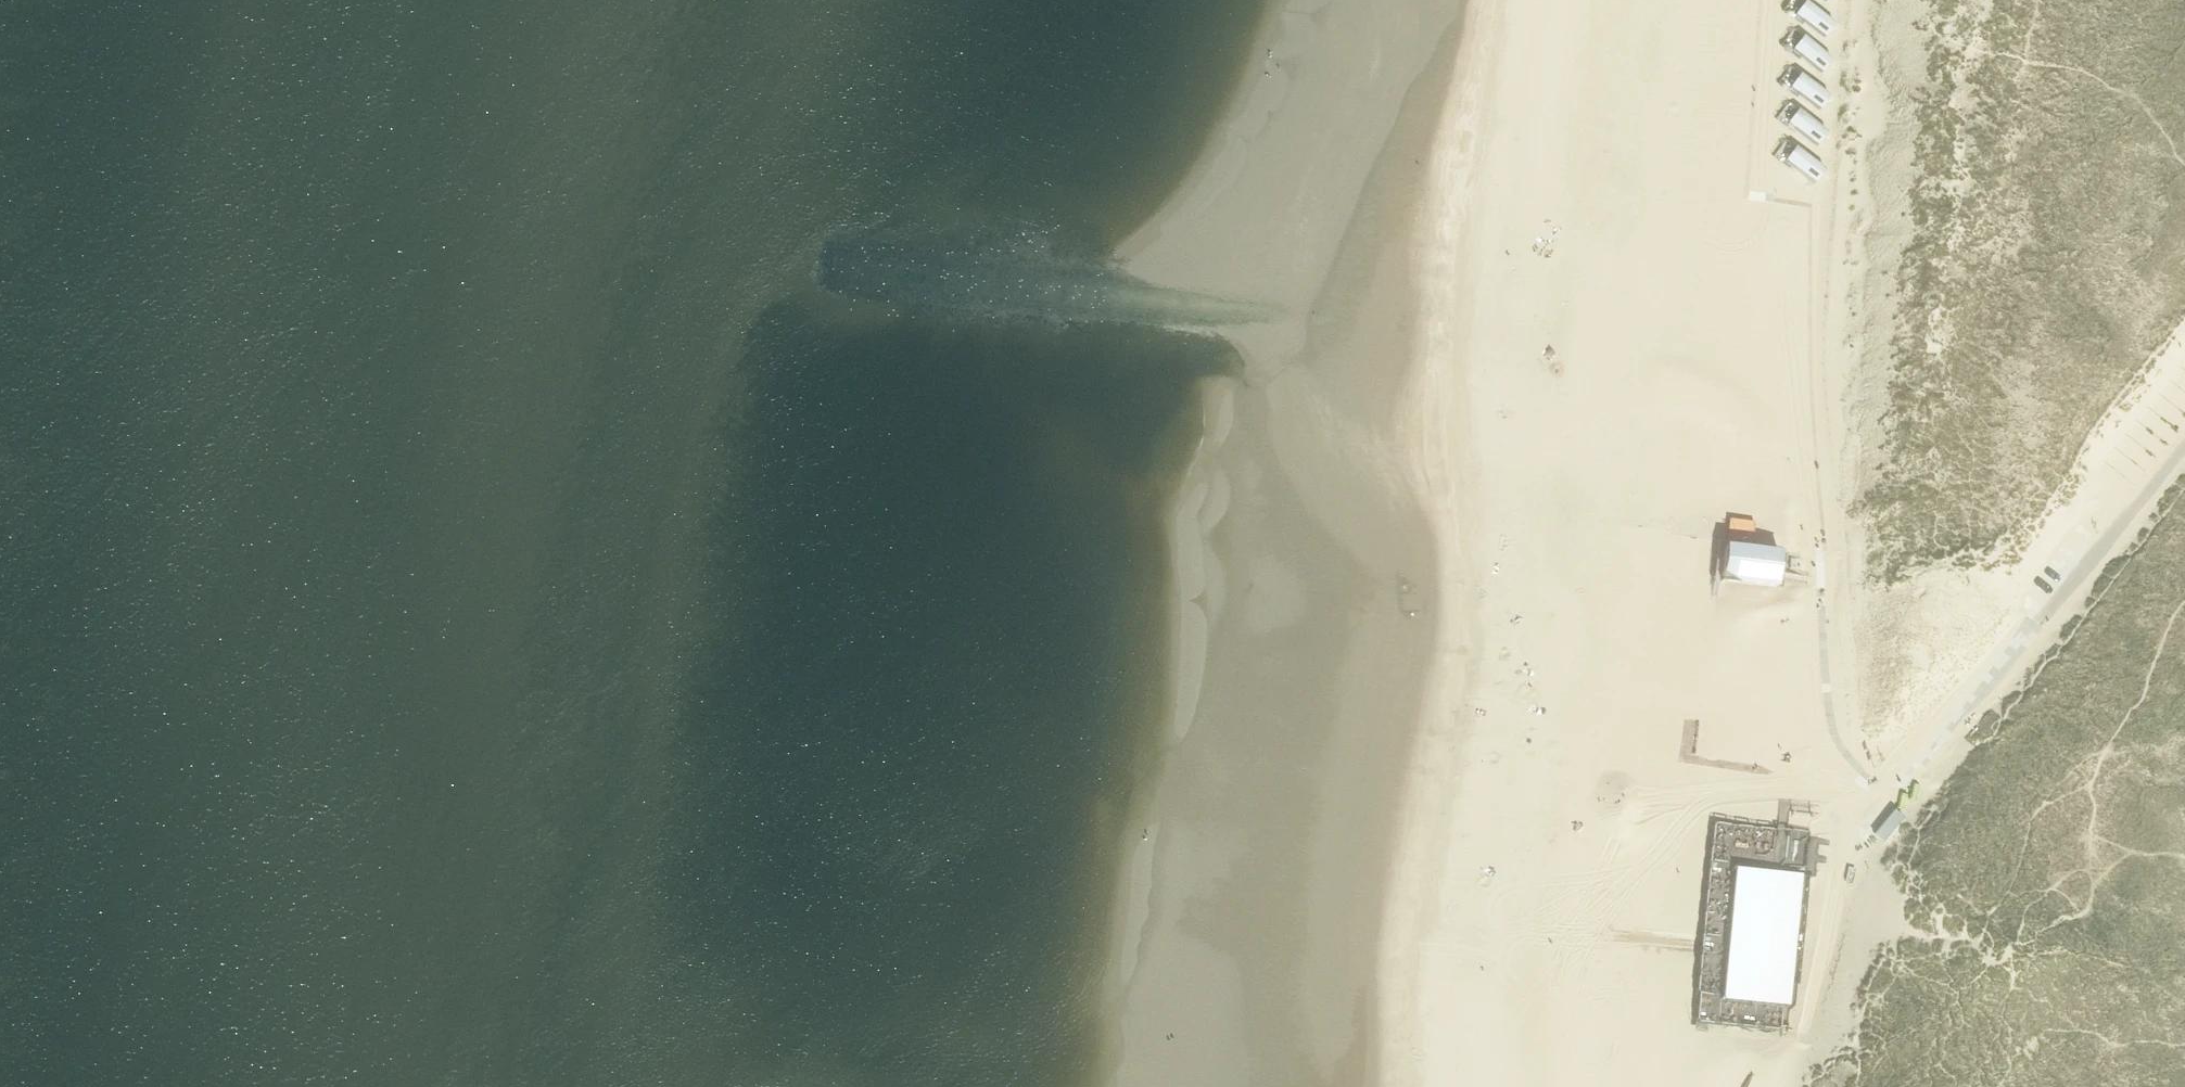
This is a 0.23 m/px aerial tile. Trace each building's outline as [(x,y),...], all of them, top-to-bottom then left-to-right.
[(1793,15),(1822,37),(1833,24),(1804,1),(1793,15)] [(1791,51),(1820,74),(1830,60),(1801,38),(1791,51)] [(1788,87),(1817,109),(1827,95),(1798,73),(1788,87)] [(1785,124),(1814,146),(1824,133),(1795,111),(1785,124)] [(1782,160),(1811,182),(1822,169),(1793,146),(1782,160)] [(1723,548),(1720,581),(1775,587),(1776,576),(1778,553),(1723,548)] [(1783,833),(1749,829),(1711,825),(1694,1028),(1789,1033),(1799,939),(1811,835),(1783,833)]
